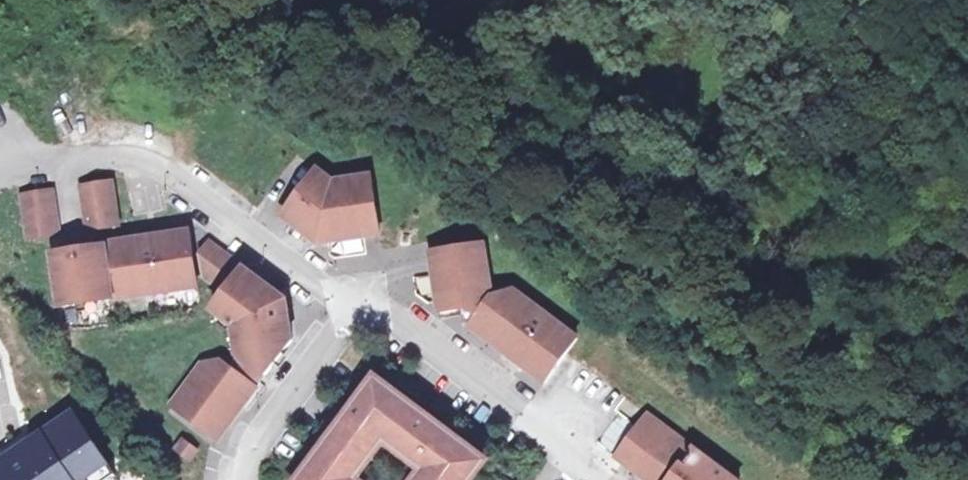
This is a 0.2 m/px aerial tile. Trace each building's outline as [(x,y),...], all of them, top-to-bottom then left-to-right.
[(339,240),(334,182),(322,173),(305,196),(300,192),(287,209),(292,213),(287,219),(318,243),(339,240)] [(339,240),(381,234),(372,177),(334,182),(339,240)] [(112,182),(82,186),(88,229),(118,225),(112,182)] [(52,190),(22,194),(28,238),(58,233),(52,190)] [(190,231),(106,243),(113,299),(198,287),(190,231)] [(244,268),(209,242),(200,254),(203,274),(227,292),(213,309),(235,326),(239,356),(266,376),(292,340),(287,300),(244,268)] [(433,258),(437,286),(490,280),(486,251),(467,253),(466,247),(442,250),(443,256),(433,258)] [(107,251),(54,258),(61,306),(113,299),(107,251)] [(503,351),(515,294),(493,297),(490,280),(437,286),(440,312),(467,309),(478,317),(471,327),(503,351)] [(503,351),(546,381),(568,352),(578,339),(515,294),(503,351)] [(266,376),(239,356),(230,367),(257,387),(261,381),(266,376)] [(257,387),(230,367),(222,361),(202,364),(171,405),(217,440),(257,387)] [(373,386),(308,473),(316,479),(315,479),(472,479),(473,479),(465,472),(477,456),(393,393),(389,398),(373,386)] [(0,455),(0,479),(106,479),(117,472),(99,444),(73,407),(4,453),(0,455)] [(692,449),(648,416),(639,428),(621,414),(598,443),(638,474),(640,472),(644,475),(643,477),(646,479),(669,479),(692,449)] [(196,452),(181,440),(175,449),(190,461),(196,452)] [(698,454),(679,479),(734,479),(698,454)] [(485,463),(477,456),(465,472),(473,479),(485,463)]
